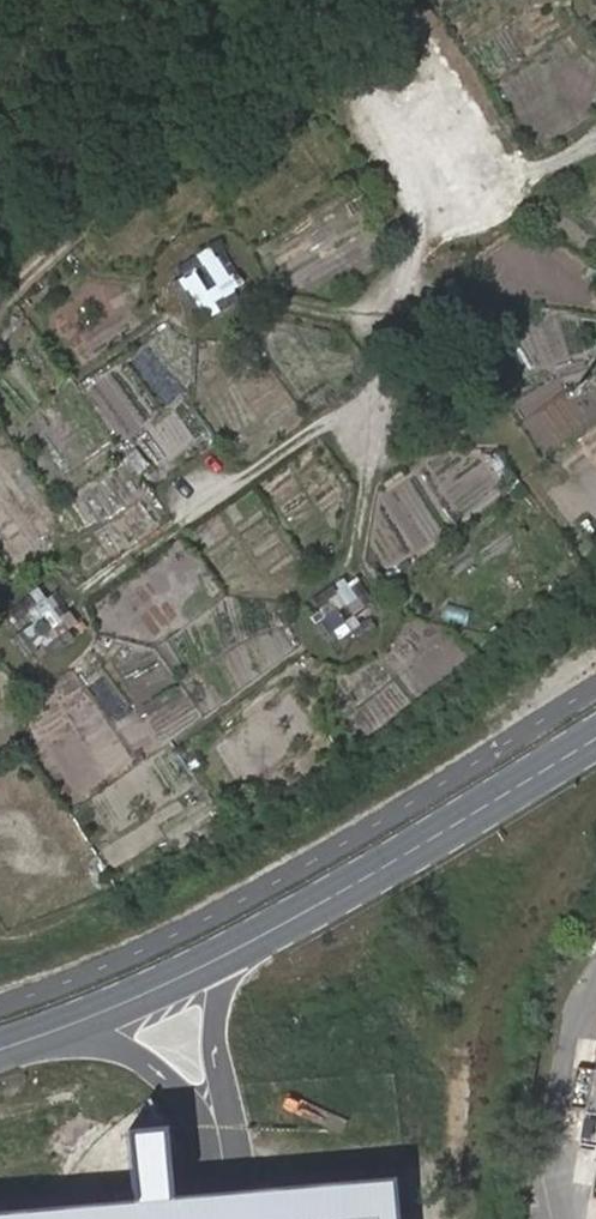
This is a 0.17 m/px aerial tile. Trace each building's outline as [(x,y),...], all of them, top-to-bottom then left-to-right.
[(328,590),(335,602),(316,612),(335,648),(373,628),(347,580),(328,590)] [(34,647),(71,630),(55,594),(17,611),(34,647)] [(0,1214),(0,1218),(397,1218),(393,1180),(176,1198),(171,1130),(134,1133),(139,1202),(0,1214)]
